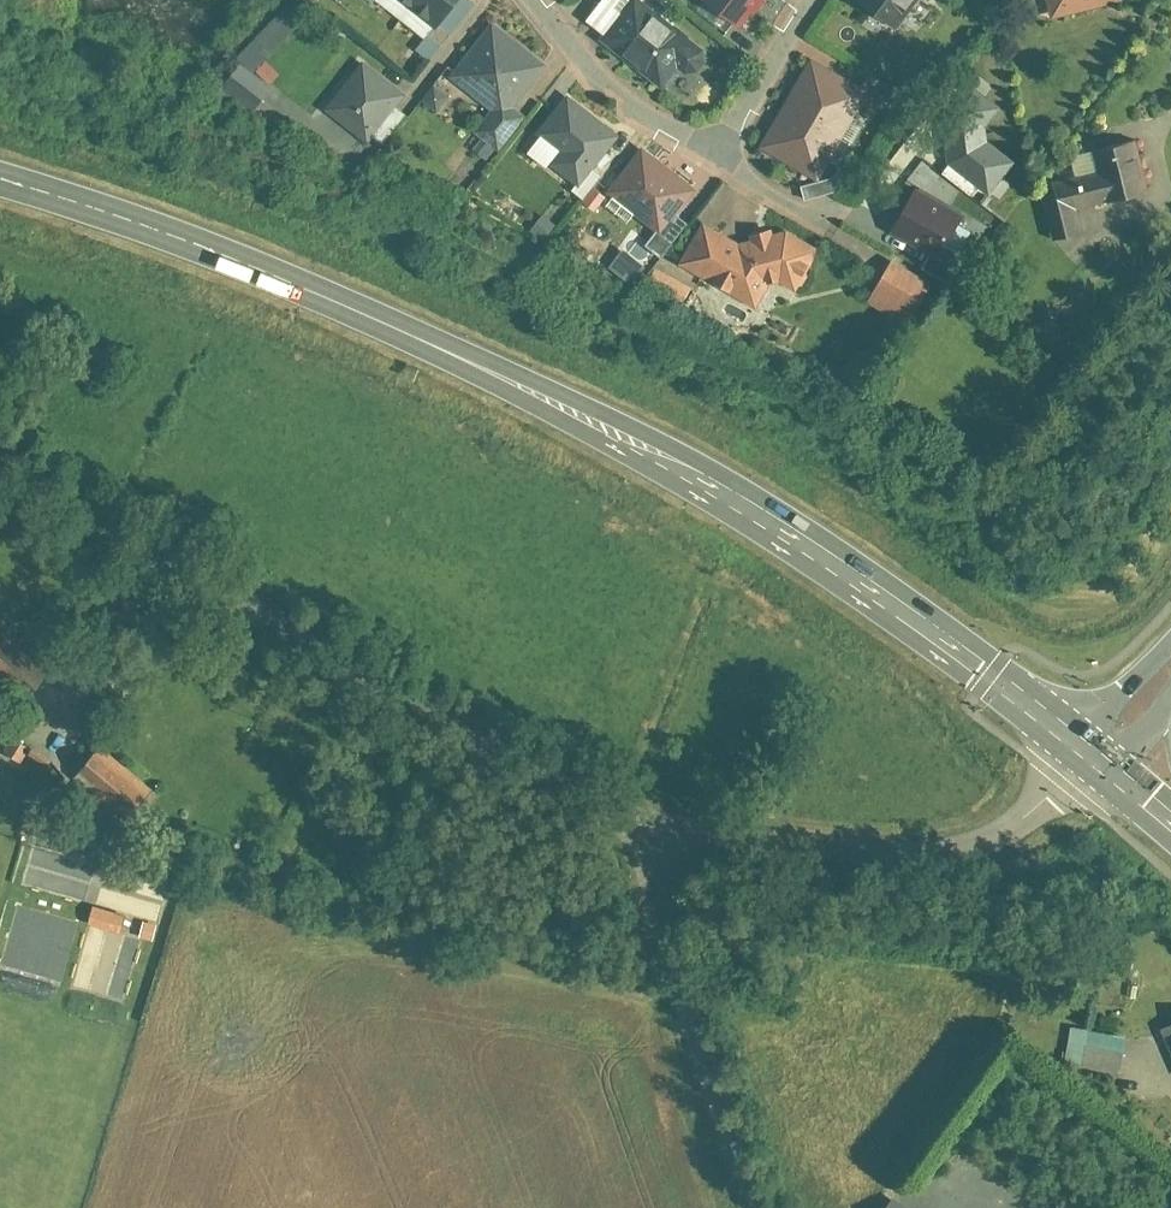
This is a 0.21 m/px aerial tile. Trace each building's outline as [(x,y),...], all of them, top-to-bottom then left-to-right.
[(436,22),(438,24),(456,0),(407,0),(436,22)] [(443,44),(470,9),(458,0),(456,0),(438,24),(436,22),(428,32),(443,44)] [(700,49),(634,0),(627,0),(594,43),(652,87),(668,65),(681,75),(700,49)] [(694,2),(731,31),(756,0),(695,0),(694,2)] [(894,32),(913,0),(856,0),(852,7),(894,32)] [(1042,14),(1123,1),(1122,0),(1040,0),(1042,14)] [(249,68),(295,22),(279,6),(233,52),(249,68)] [(472,137),(495,154),(522,117),(505,104),(530,70),(482,34),(447,81),(490,113),(472,137)] [(234,57),(215,82),(248,107),(268,82),(234,57)] [(356,64),(322,109),(362,140),(396,94),(356,64)] [(805,71),(756,154),(812,187),(861,104),(805,71)] [(900,92),(869,78),(862,92),(893,107),(900,92)] [(1002,172),(1013,155),(978,132),(998,103),(975,87),(936,143),(950,152),(941,165),(996,202),(1012,179),(1002,172)] [(557,158),(548,170),(573,189),(582,176),(590,182),(627,132),(568,90),(532,141),(557,158)] [(367,134),(382,147),(411,113),(397,100),(367,134)] [(1039,178),(1050,244),(1079,240),(1073,209),(1148,197),(1138,142),(1095,150),(1098,168),(1039,178)] [(637,154),(605,199),(655,234),(687,189),(637,154)] [(963,212),(915,186),(890,231),(938,258),(963,212)] [(768,220),(747,254),(704,227),(679,267),(749,311),(765,285),(787,298),(817,250),(768,220)] [(614,255),(598,275),(612,286),(628,266),(614,255)] [(887,269),(864,306),(904,330),(926,293),(887,269)] [(652,272),(641,291),(677,311),(687,291),(652,272)] [(19,702),(52,662),(0,620),(0,686),(19,702)] [(94,748),(69,782),(127,824),(152,790),(94,748)] [(119,928),(121,908),(86,904),(84,924),(119,928)] [(1066,1027),(1058,1068),(1115,1079),(1123,1038),(1066,1027)] [(877,1207),(898,1207),(885,1198),(877,1207)]
